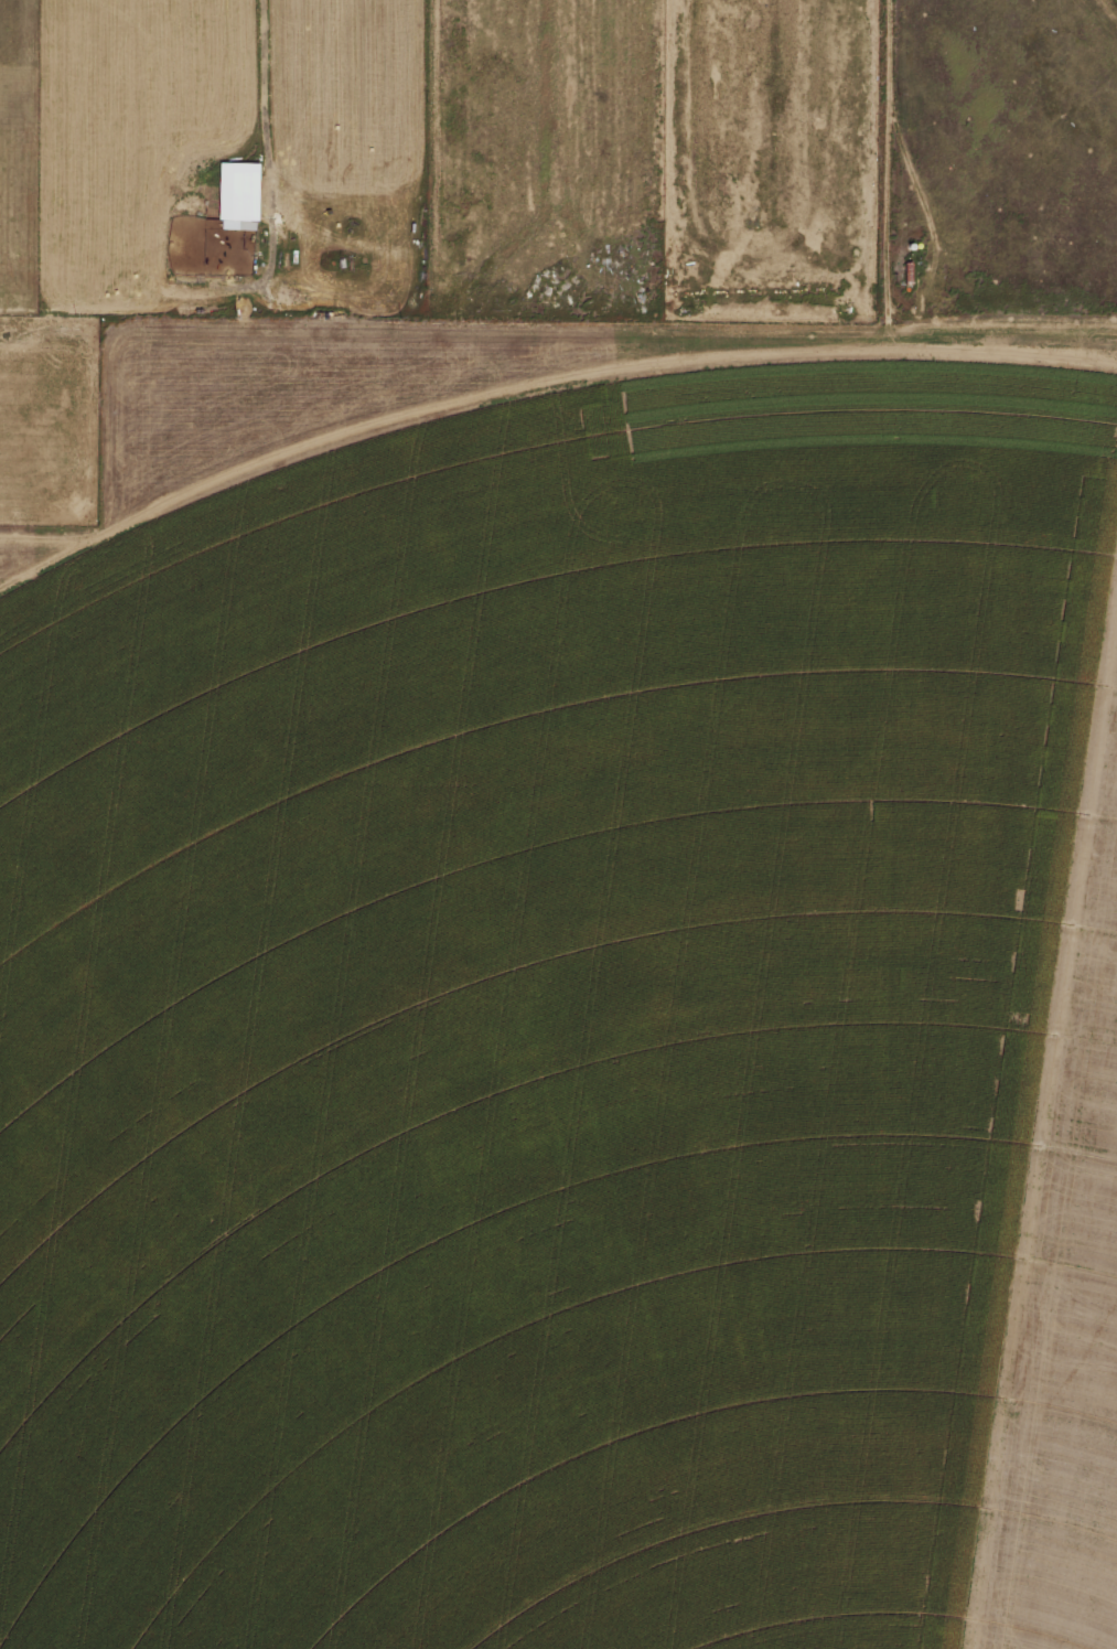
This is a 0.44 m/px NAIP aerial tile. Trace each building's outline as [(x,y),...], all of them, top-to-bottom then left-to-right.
[(256,163),(218,162),(216,218),(204,218),(203,228),(255,229),(256,163)]
